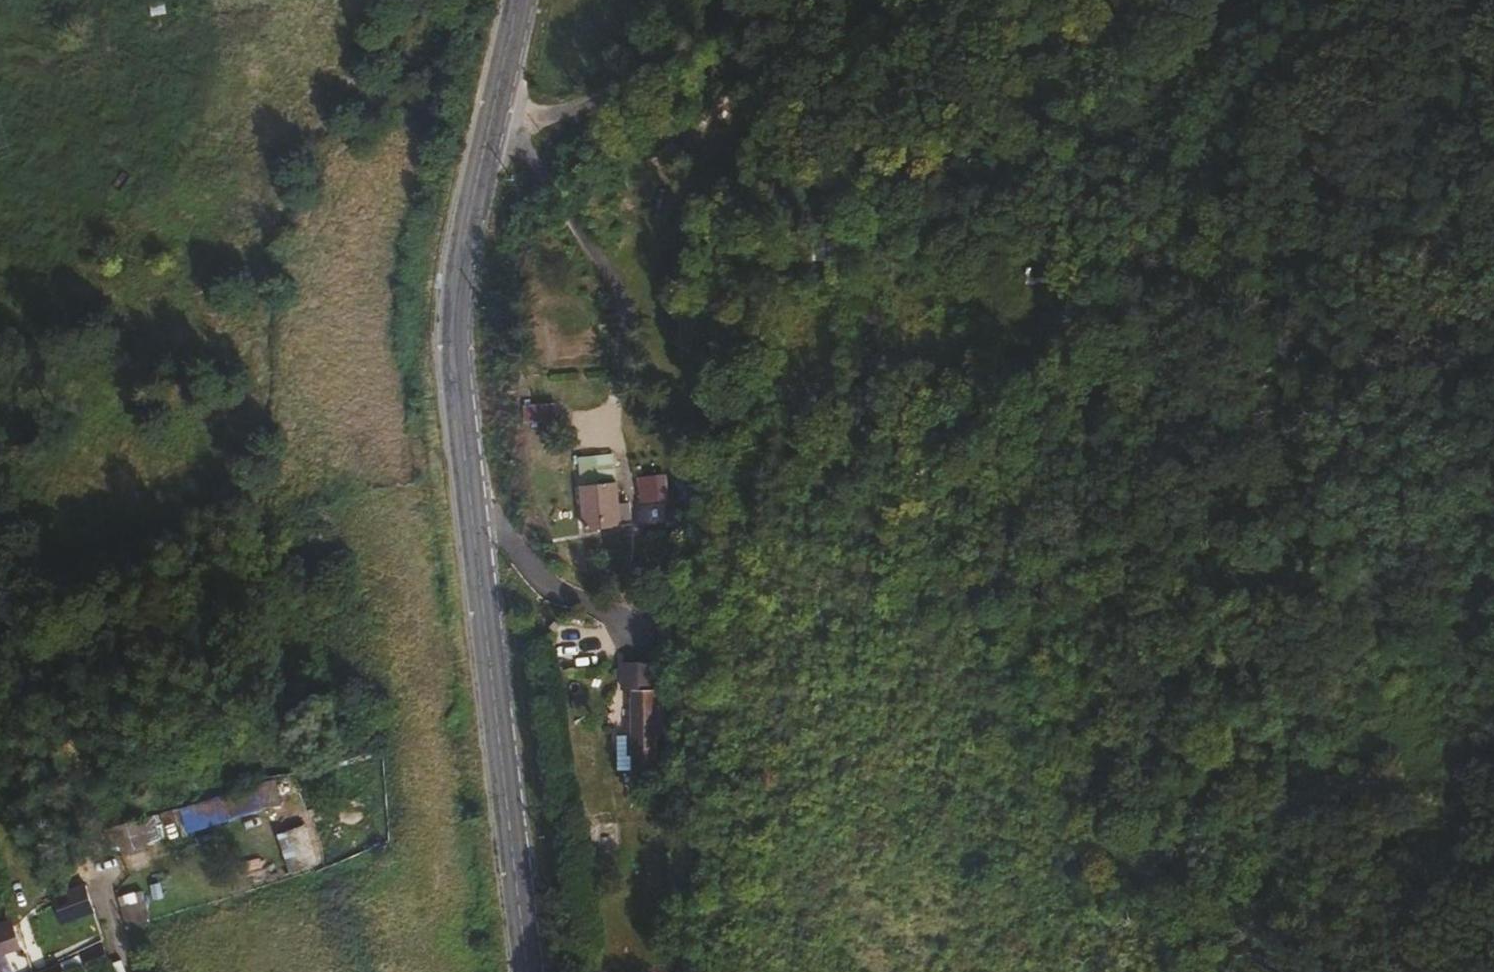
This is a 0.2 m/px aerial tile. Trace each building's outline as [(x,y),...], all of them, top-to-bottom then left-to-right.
[(617,472),(617,444),(583,444),(584,495),(628,494),(627,472),(617,472)] [(664,474),(635,478),(638,504),(667,500),(664,474)] [(665,692),(664,672),(634,672),(634,691),(665,692)] [(665,719),(665,692),(634,691),(634,760),(657,759),(656,719),(665,719)] [(305,825),(276,835),(288,873),(318,864),(305,825)] [(64,924),(77,919),(71,906),(59,911),(64,924)] [(84,940),(102,933),(95,917),(89,915),(84,916),(77,919),(84,940)] [(0,932),(0,955),(20,946),(13,928),(0,932)] [(93,963),(84,966),(86,971),(94,971),(96,971),(93,963)]
